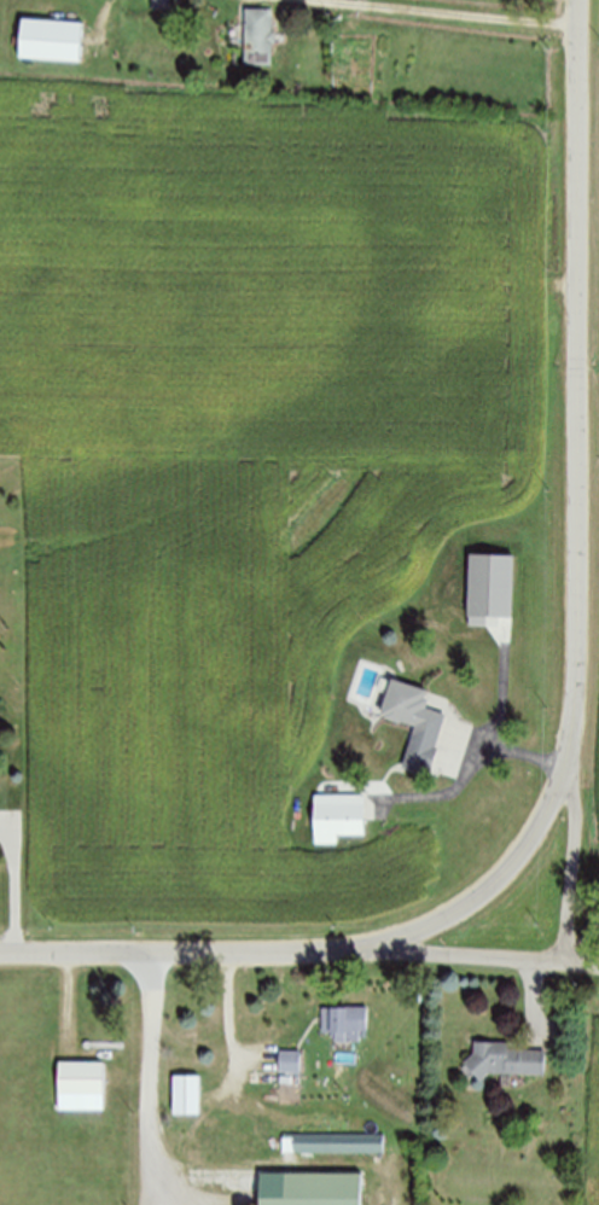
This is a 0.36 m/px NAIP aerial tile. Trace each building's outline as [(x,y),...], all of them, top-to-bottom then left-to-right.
[(153,7),(171,8),(171,0),(153,0),(153,7)] [(273,63),(273,42),(277,42),(277,33),(274,33),(274,7),(246,7),(246,63),(273,63)] [(82,22),(22,18),(19,57),(80,60),(82,22)] [(514,555),(470,553),(469,624),(488,624),(488,616),(493,616),(512,617),(514,555)] [(428,689),(392,677),(382,712),(386,714),(386,716),(401,721),(403,720),(417,724),(403,767),(430,775),(438,747),(435,746),(446,714),(425,708),(428,698),(425,697),(428,689)] [(365,794),(365,834),(338,834),(338,843),(316,843),(316,794),(365,794)] [(368,1007),(368,1029),(360,1029),(360,1040),(335,1041),(333,1030),(324,1031),(324,1008),(368,1007)] [(545,1050),(510,1049),(510,1043),(476,1042),(476,1053),(465,1063),(481,1081),(490,1072),(543,1073),(545,1050)] [(302,1050),(302,1073),(279,1073),(279,1050),(302,1050)] [(105,1064),(104,1111),(59,1110),(60,1063),(105,1064)] [(200,1075),(200,1113),(173,1113),(173,1075),(200,1075)] [(389,1134),(199,1131),(199,1164),(284,1164),(284,1152),(388,1152),(389,1134)] [(262,1171),(261,1204),(364,1204),(365,1175),(262,1171)]
